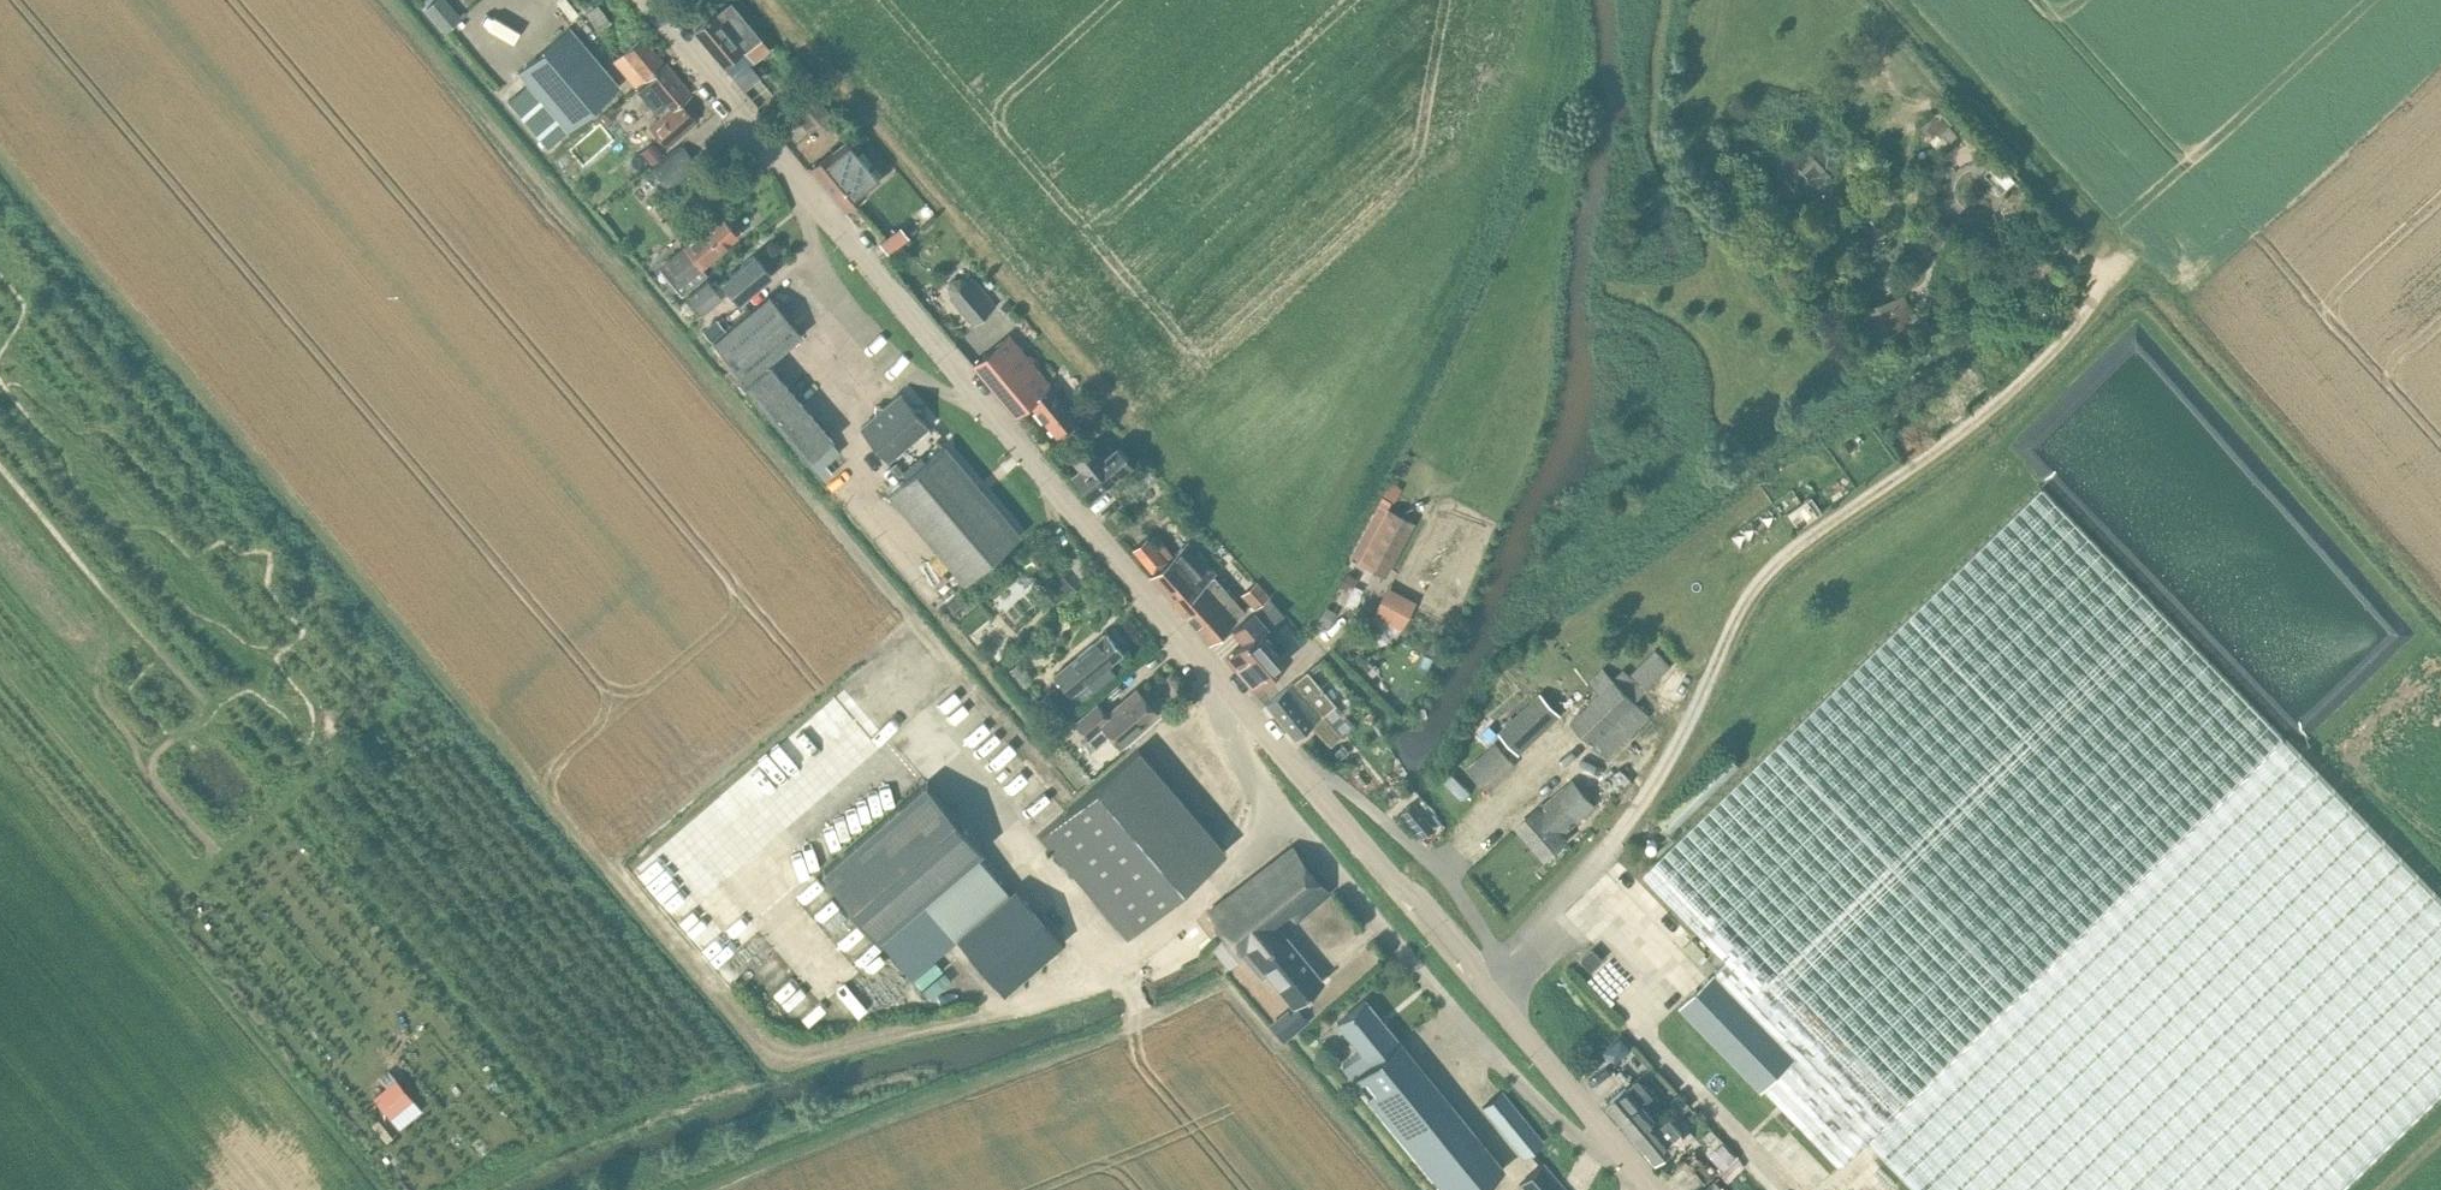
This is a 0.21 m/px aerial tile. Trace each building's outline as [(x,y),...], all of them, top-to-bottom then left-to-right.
[(577,6),(584,13),(586,12),(594,6),(589,0),(583,0),(582,1),(581,2),(577,6)] [(695,30),(723,64),(734,77),(770,47),(761,36),(739,11),(730,0),(714,14),(695,30)] [(598,3),(594,6),(586,12),(597,30),(610,22),(598,3)] [(528,82),(508,99),(548,146),(568,128),(619,85),(569,26),(518,70),(528,82)] [(636,85),(637,85),(665,61),(643,35),(624,52),(625,52),(616,61),(636,85)] [(665,61),(637,85),(663,116),(651,125),(667,145),(696,120),(681,102),(692,92),(665,61)] [(809,133),(832,113),(806,84),(784,103),(809,133)] [(771,97),(762,105),(768,112),(777,104),(771,97)] [(610,106),(599,114),(606,123),(617,115),(610,106)] [(844,209),(864,193),(879,180),(846,139),(810,169),(844,209)] [(663,153),(653,140),(641,150),(651,163),(663,153)] [(686,292),(706,276),(708,279),(709,277),(701,265),(737,236),(721,215),(684,244),(665,259),(673,270),(667,276),(683,295),(686,292)] [(887,255),(908,237),(899,226),(878,244),(887,255)] [(712,284),(721,295),(724,298),(731,292),(739,301),(771,275),(753,254),(722,281),(719,283),(717,280),(712,284)] [(721,295),(712,284),(708,279),(706,276),(686,292),(688,295),(702,311),(721,295)] [(953,279),(949,286),(952,294),(968,280),(960,277),(953,279)] [(968,280),(952,294),(976,321),(993,305),(977,287),(969,279),(968,280)] [(807,459),(811,455),(831,438),(768,362),(801,334),(769,295),(714,341),(747,381),(744,384),(807,459)] [(1905,297),(1871,308),(1878,332),(1912,321),(1905,297)] [(716,318),(702,330),(711,341),(725,329),(716,318)] [(1077,419),(1008,336),(974,364),(1014,412),(1027,401),(1056,435),(1077,419)] [(867,421),(905,465),(937,438),(900,394),(867,421)] [(1105,447),(1098,439),(1091,444),(1073,459),(1080,467),(1071,474),(1090,497),(1116,476),(1132,463),(1116,443),(1111,448),(1108,444),(1105,447)] [(962,581),(1019,533),(944,445),(888,494),(962,581)] [(1146,466),(1125,484),(1135,495),(1156,477),(1146,466)] [(1812,495),(1789,511),(1800,527),(1823,511),(1812,495)] [(1383,576),(1405,535),(1408,530),(1413,520),(1382,499),(1362,536),(1351,556),(1383,576)] [(1156,548),(1147,537),(1135,548),(1154,570),(1150,574),(1209,641),(1244,611),(1213,576),(1215,572),(1188,542),(1173,555),(1162,543),(1156,548)] [(1347,572),(1339,587),(1349,592),(1357,577),(1347,572)] [(1020,573),(1016,581),(1028,586),(1031,578),(1020,573)] [(1400,627),(1410,609),(1414,600),(1388,586),(1369,622),(1388,633),(1393,624),(1400,627)] [(1242,642),(1226,657),(1253,687),(1291,653),(1286,648),(1277,656),(1258,635),(1268,626),(1267,626),(1284,612),(1271,596),(1254,611),(1232,630),(1242,642)] [(1326,606),(1318,620),(1327,626),(1335,611),(1326,606)] [(1106,633),(1055,675),(1070,694),(1072,692),(1082,704),(1117,675),(1108,663),(1122,652),(1106,633)] [(1647,688),(1672,663),(1656,648),(1630,673),(1623,667),(1613,678),(1603,668),(1589,681),(1600,692),(1571,720),(1606,756),(1649,714),(1636,701),(1647,688)] [(1336,733),(1321,715),(1335,703),(1307,669),(1266,703),(1295,737),(1310,725),(1325,743),(1336,733)] [(1033,692),(1025,699),(1050,727),(1057,721),(1057,720),(1072,707),(1054,686),(1039,699),(1033,692)] [(1121,746),(1158,713),(1137,688),(1107,713),(1098,704),(1076,723),(1088,737),(1096,747),(1111,734),(1121,746)] [(1521,753),(1562,714),(1541,691),(1500,730),(1521,753)] [(1489,726),(1482,732),(1490,741),(1497,734),(1489,726)] [(1487,788),(1515,762),(1495,741),(1468,768),(1487,788)] [(1040,833),(1126,936),(1226,853),(1139,749),(1040,833)] [(1360,771),(1355,775),(1363,785),(1369,781),(1360,771)] [(1516,826),(1544,858),(1567,838),(1563,833),(1594,805),(1571,778),(1540,806),(1539,805),(1516,826)] [(982,849),(924,783),(821,872),(878,939),(976,855),(982,849)] [(1400,794),(1395,791),(1384,800),(1410,828),(1421,819),(1400,794)] [(1297,920),(1331,891),(1295,846),(1293,844),(1253,876),(1208,912),(1260,977),(1267,971),(1291,1001),(1320,978),(1293,944),(1290,946),(1285,939),(1287,937),(1275,922),(1289,910),(1297,920)] [(976,855),(878,939),(910,976),(956,937),(1008,893),(976,855)] [(1008,893),(956,937),(1002,992),(1061,943),(1015,887),(1008,893)] [(1592,968),(1602,958),(1592,949),(1583,958),(1592,968)] [(1364,1000),(1337,1022),(1361,1051),(1342,1067),(1444,1189),(1475,1189),(1503,1167),(1398,1039),(1397,1039),(1364,1000)] [(1651,1122),(1651,1123),(1654,1120),(1646,1110),(1659,1099),(1640,1075),(1607,1101),(1634,1136),(1635,1135),(1651,1122)] [(395,1078),(372,1097),(390,1119),(412,1099),(395,1078)] [(1486,1104),(1485,1108),(1524,1157),(1538,1144),(1498,1090),(1486,1104)] [(1651,1122),(1635,1135),(1655,1160),(1671,1148),(1668,1144),(1683,1131),(1671,1115),(1655,1127),(1651,1123),(1651,1122)] [(1545,1165),(1521,1186),(1525,1189),(1568,1189),(1545,1165)]
